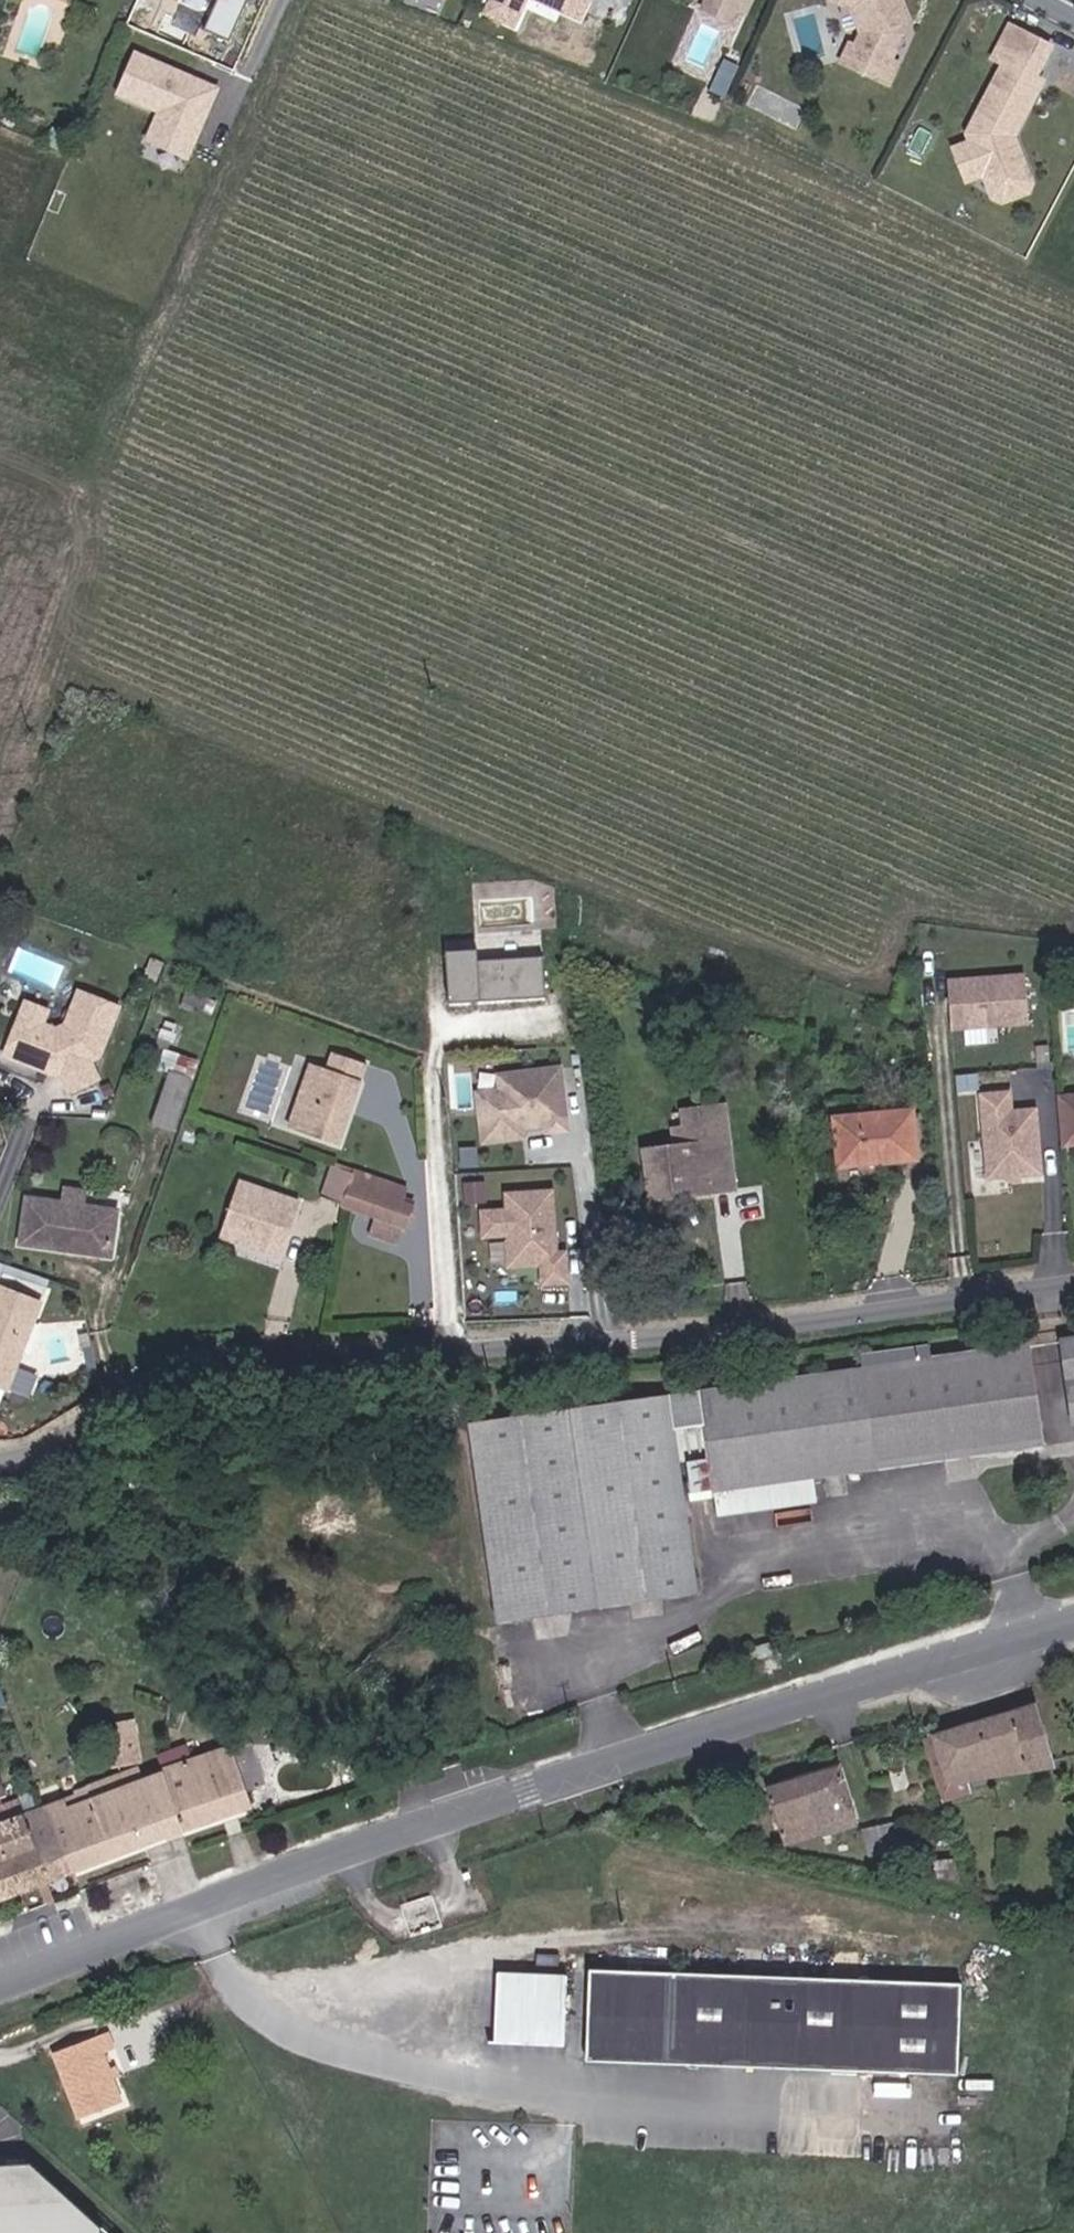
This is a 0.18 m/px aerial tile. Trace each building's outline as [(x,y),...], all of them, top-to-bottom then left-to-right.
[(208,30),(234,39),(248,0),(219,0),(208,30)] [(530,0),(490,0),(485,13),(519,27),(530,0)] [(586,19),(593,0),(537,0),(586,19)] [(696,9),(733,24),(739,11),(751,17),(758,0),(700,0),(696,9)] [(828,2),(852,10),(860,31),(856,43),(849,39),(839,63),(894,89),(904,62),(896,59),(913,19),(906,0),(829,0),(828,2)] [(1010,141),(1040,80),(1033,77),(1047,48),(1009,29),(994,61),(1004,66),(970,134),(949,143),(968,183),(983,179),(996,184),(1025,171),(1028,165),(1021,149),(1014,149),(1010,141)] [(137,48),(118,93),(158,110),(146,139),(193,159),(224,84),(137,48)] [(1031,186),(1034,177),(1028,165),(1025,171),(996,184),(983,179),(995,194),(1004,198),(1031,186)] [(477,948),(447,949),(449,1001),(544,998),(543,957),(477,960),(477,948)] [(1026,968),(944,974),(948,1030),(1030,1024),(1026,968)] [(1073,1037),(1073,990),(1062,990),(1062,1038),(1073,1037)] [(60,1012),(31,1001),(6,1059),(66,1080),(78,1096),(108,1081),(101,1065),(109,1060),(127,1011),(84,993),(78,1022),(66,1029),(55,1024),(60,1012)] [(967,1028),(967,1041),(997,1041),(996,1028),(967,1028)] [(135,1093),(159,1102),(178,1050),(153,1041),(135,1093)] [(376,1068),(339,1056),(334,1069),(318,1064),(298,1126),(351,1146),(376,1068)] [(481,1143),(571,1131),(562,1063),(492,1072),(494,1088),(474,1091),(481,1143)] [(1017,1090),(979,1093),(985,1183),(1042,1179),(1037,1107),(1018,1108),(1017,1090)] [(722,1109),(675,1114),(679,1145),(634,1150),(643,1199),(731,1193),(722,1109)] [(923,1109),(837,1118),(840,1170),(926,1160),(923,1109)] [(415,1189),(342,1165),(331,1197),(386,1219),(379,1236),(408,1249),(425,1209),(413,1202),(415,1189)] [(489,1179),(464,1181),(465,1202),(490,1201),(489,1179)] [(291,1194),(247,1180),(227,1239),(290,1261),(305,1215),(285,1207),(291,1194)] [(481,1238),(503,1237),(505,1267),(537,1266),(538,1287),(572,1286),(570,1255),(557,1256),(555,1187),(504,1189),(504,1207),(480,1208),(481,1238)] [(71,1202),(36,1197),(30,1248),(123,1261),(129,1210),(94,1205),(96,1190),(71,1188),(71,1202)] [(4,1282),(0,1294),(0,1388),(14,1394),(51,1303),(4,1282)] [(870,1368),(477,1426),(504,1626),(708,1599),(695,1494),(1050,1450),(1038,1344),(941,1359),(936,1347),(871,1358),(870,1368)] [(1041,1704),(937,1737),(957,1797),(1060,1770),(1041,1704)] [(170,1767),(171,1773),(188,1831),(258,1811),(239,1746),(170,1767)] [(844,1768),(772,1789),(793,1853),(864,1829),(844,1768)] [(145,1770),(50,1809),(76,1875),(188,1831),(171,1773),(150,1779),(145,1770)] [(76,1875),(50,1809),(0,1826),(0,1906),(76,1875)] [(893,1852),(947,1866),(939,1832),(893,1832),(893,1852)] [(435,1892),(403,1902),(414,1934),(446,1924),(435,1892)] [(573,1969),(488,1968),(486,2051),(570,2053),(573,1969)] [(964,1987),(596,1973),(591,2058),(960,2075),(964,1987)] [(108,2034),(50,2057),(74,2120),(121,2102),(99,2054),(114,2049),(108,2034)] [(0,2162),(0,2232),(53,2232),(47,2158),(0,2162)]
